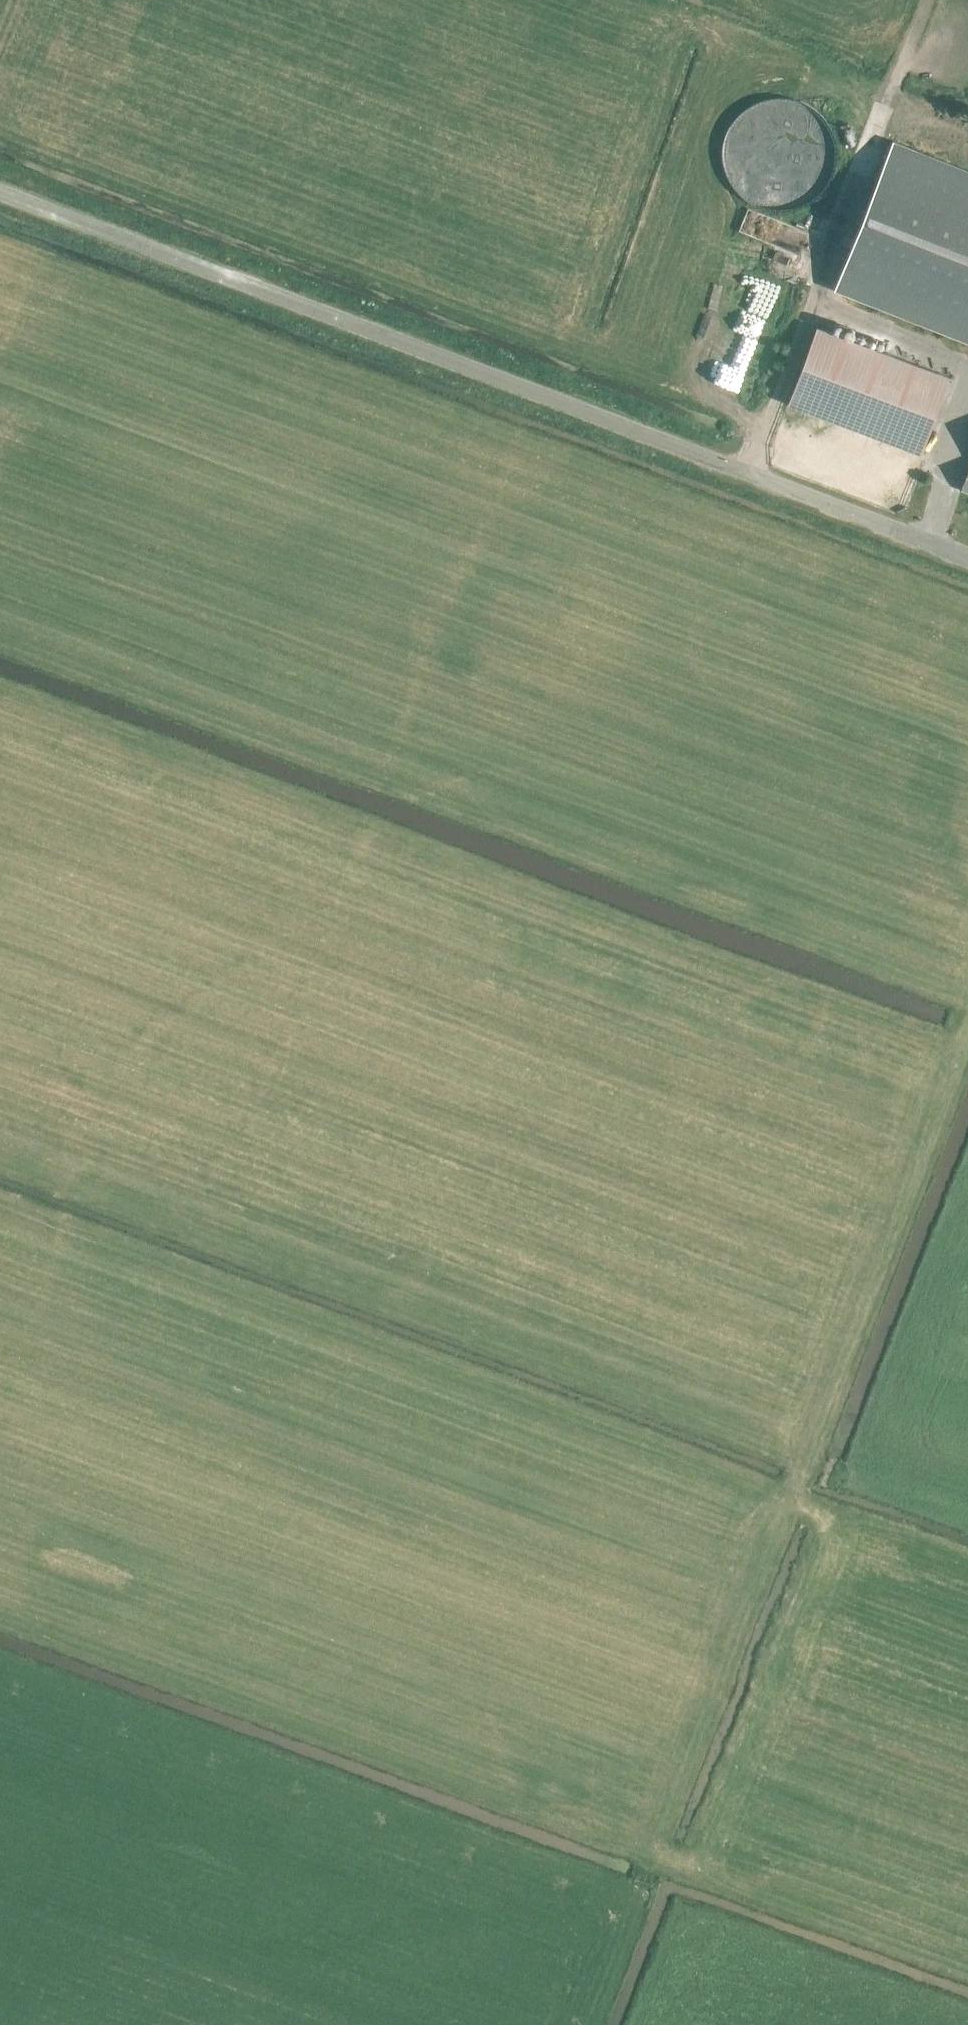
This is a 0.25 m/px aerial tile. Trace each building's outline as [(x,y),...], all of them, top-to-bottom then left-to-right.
[(723,158),(725,172),(731,186),(741,197),(753,206),(767,211),(782,212),(797,210),(811,204),(822,194),(831,182),(836,168),(838,153),(835,138),(829,124),(819,112),(806,104),(792,99),(777,98),(762,100),(749,107),(737,117),(729,129),(724,143),(723,158)] [(893,141),(834,290),(967,343),(967,171),(893,141)] [(755,234),(754,207),(737,207),(737,234),(755,234)] [(787,403),(796,406),(921,453),(951,373),(817,323),(787,403)] [(780,401),(779,387),(768,387),(769,402),(780,401)]
